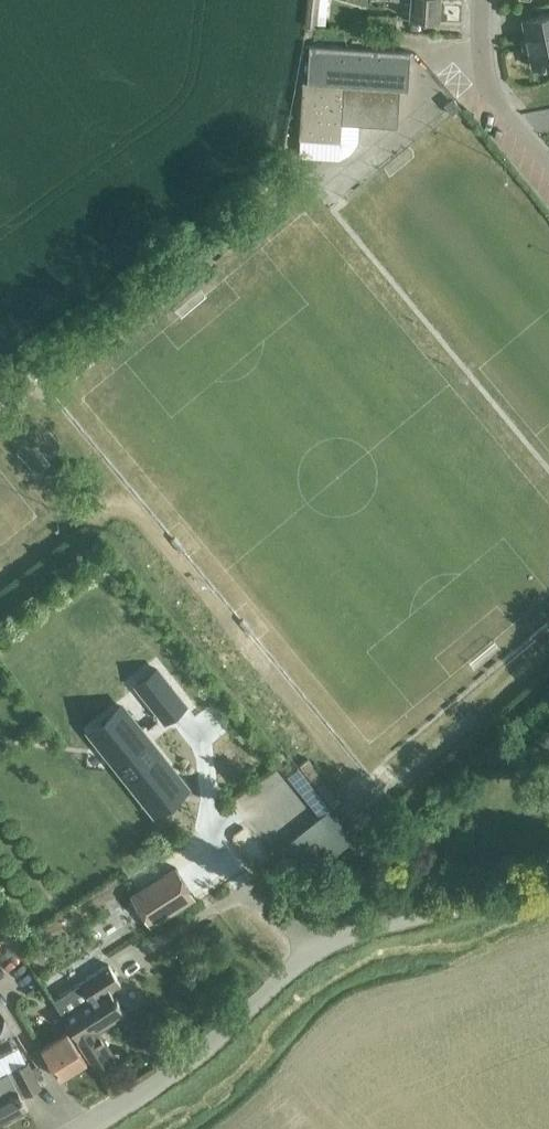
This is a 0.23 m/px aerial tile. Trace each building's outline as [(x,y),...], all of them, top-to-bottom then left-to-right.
[(317,0),(308,0),(306,26),(315,27),(317,0)] [(411,0),(410,18),(438,20),(440,0),(410,0),(411,0)] [(447,18),(462,18),(462,0),(447,0),(447,18)] [(522,19),(532,67),(548,64),(548,14),(522,19)] [(400,89),(408,89),(410,52),(309,45),(307,81),(303,81),(299,139),(340,142),(341,123),(397,127),(400,89)] [(453,97),(444,105),(451,114),(460,107),(453,97)] [(185,704),(157,669),(136,685),(165,721),(185,704)] [(107,723),(95,732),(142,792),(139,794),(154,812),(171,798),(168,795),(181,785),(138,731),(141,729),(122,706),(105,720),(107,723)] [(322,810),(291,848),(316,868),(347,831),(322,810)] [(150,926),(195,897),(176,867),(131,896),(150,926)] [(246,924),(235,928),(240,941),(251,937),(246,924)] [(121,984),(109,964),(53,999),(96,1068),(114,1057),(96,1029),(124,1012),(111,991),(121,984)] [(50,1042),(41,1048),(48,1059),(60,1078),(61,1078),(87,1061),(67,1031),(50,1042)] [(12,1070),(26,1095),(41,1087),(28,1061),(12,1070)] [(27,1109),(7,1072),(0,1076),(0,1124),(27,1109)]
